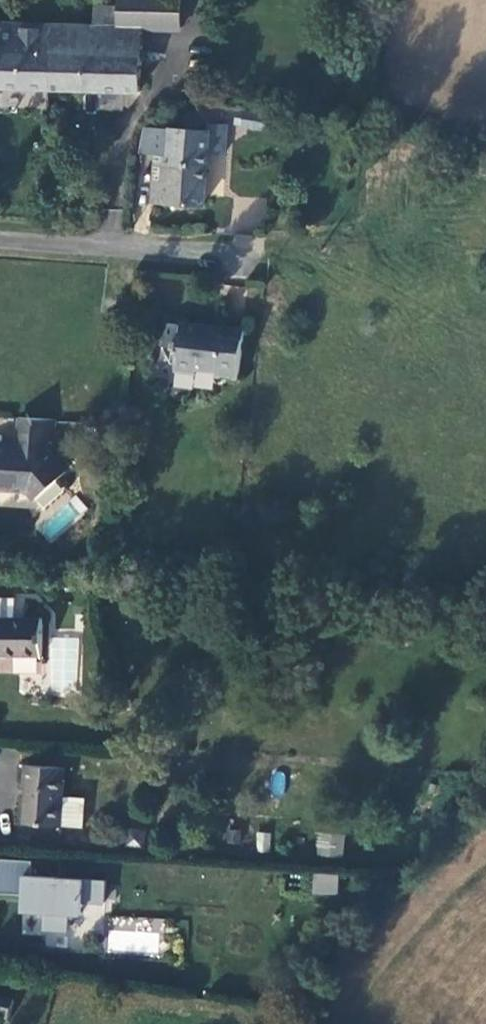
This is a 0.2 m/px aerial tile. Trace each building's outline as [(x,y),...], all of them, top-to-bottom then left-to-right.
[(143,19),(142,36),(180,36),(182,0),(144,0),(143,19)] [(143,19),(98,16),(95,33),(142,36),(143,19)] [(51,92),(51,56),(40,55),(41,30),(0,29),(0,90),(51,92)] [(142,36),(95,33),(41,30),(40,55),(51,56),(51,92),(138,95),(142,36)] [(208,159),(225,159),(225,140),(208,141),(208,135),(170,134),(146,130),(145,159),(165,159),(165,187),(156,187),(157,205),(206,206),(208,159)] [(265,203),(240,200),(237,224),(262,227),(265,203)] [(176,328),(163,327),(161,339),(174,340),(172,371),(213,373),(212,379),(234,381),(240,332),(218,330),(218,335),(205,334),(205,327),(177,325),(176,328)] [(58,422),(12,419),(10,451),(0,451),(0,490),(23,491),(33,501),(65,477),(49,458),(50,441),(58,441),(58,422)] [(42,650),(42,614),(15,615),(14,598),(0,599),(0,651),(42,650)] [(79,638),(53,636),(50,682),(76,684),(79,638)] [(65,769),(26,766),(24,785),(30,785),(27,825),(62,826),(64,794),(65,769)] [(64,794),(62,826),(84,827),(86,794),(64,794)] [(270,851),(270,832),(256,832),(256,851),(270,851)] [(343,858),(344,835),(317,832),(315,856),(343,858)] [(0,861),(0,896),(23,897),(22,912),(44,913),(44,931),(68,932),(69,914),(82,915),(82,903),(105,904),(106,881),(31,878),(32,863),(0,861)] [(312,873),(311,895),(337,895),(338,873),(312,873)] [(2,1022),(10,1001),(0,998),(0,1021),(2,1022)]
